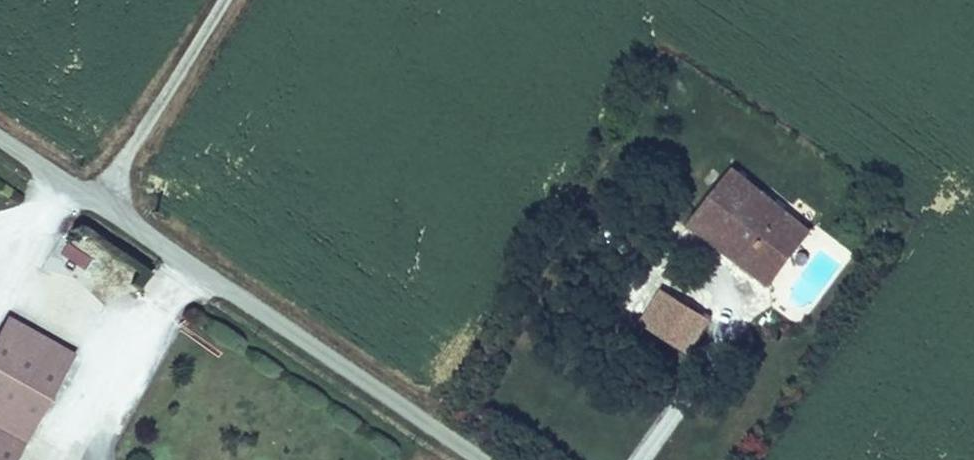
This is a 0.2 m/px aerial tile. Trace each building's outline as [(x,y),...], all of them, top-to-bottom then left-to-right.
[(694,225),(764,283),(779,263),(762,249),(786,217),(739,173),(694,225)] [(779,263),(784,267),(809,236),(786,217),(762,249),(779,263)] [(60,257),(85,269),(92,254),(66,243),(60,257)] [(769,288),(784,267),(779,263),(764,283),(769,288)] [(652,335),(674,303),(652,286),(629,318),(652,335)] [(676,301),(674,303),(652,335),(672,349),(667,357),(678,366),(706,323),(676,301)] [(17,453),(69,359),(2,322),(0,325),(0,443),(17,453)] [(0,443),(0,459),(14,459),(17,453),(0,443)]
